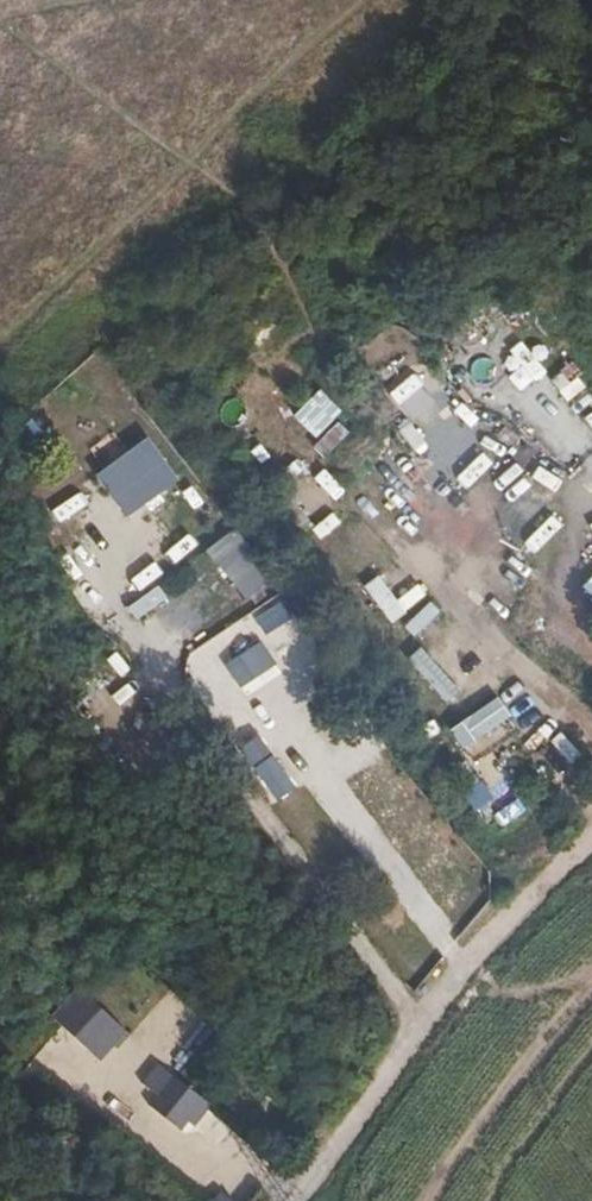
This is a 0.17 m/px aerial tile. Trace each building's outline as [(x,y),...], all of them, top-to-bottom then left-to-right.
[(425,422),(445,389),(425,377),(405,410),(425,422)] [(316,390),(292,414),(314,437),(339,412),(316,390)] [(122,517),(176,479),(144,434),(90,472),(122,517)] [(463,440),(445,453),(461,474),(479,461),(463,440)] [(317,526),(342,508),(306,458),(281,476),(317,526)] [(507,512),(533,483),(519,471),(493,499),(507,512)] [(65,477),(33,496),(43,512),(75,493),(65,477)] [(500,527),(520,543),(548,508),(529,492),(500,527)] [(351,575),(361,562),(340,547),(330,560),(351,575)] [(426,594),(416,580),(394,596),(377,572),(362,583),(388,621),(426,594)] [(123,606),(133,620),(164,597),(154,583),(123,606)] [(182,622),(207,602),(198,591),(173,611),(182,622)] [(431,600),(401,623),(412,637),(442,615),(431,600)] [(441,705),(457,693),(421,643),(405,655),(441,705)] [(206,696),(221,717),(258,691),(243,669),(206,696)] [(459,750),(508,714),(492,693),(444,730),(459,750)] [(243,718),(221,732),(230,745),(252,731),(243,718)] [(263,795),(282,784),(256,737),(236,748),(263,795)] [(476,778),(457,795),(470,810),(489,792),(476,778)] [(505,778),(485,792),(505,822),(526,808),(505,778)] [(91,1004),(67,1037),(99,1060),(123,1027),(91,1004)] [(161,1107),(182,1085),(153,1058),(133,1081),(161,1107)] [(181,1085),(159,1117),(186,1135),(208,1103),(181,1085)]
